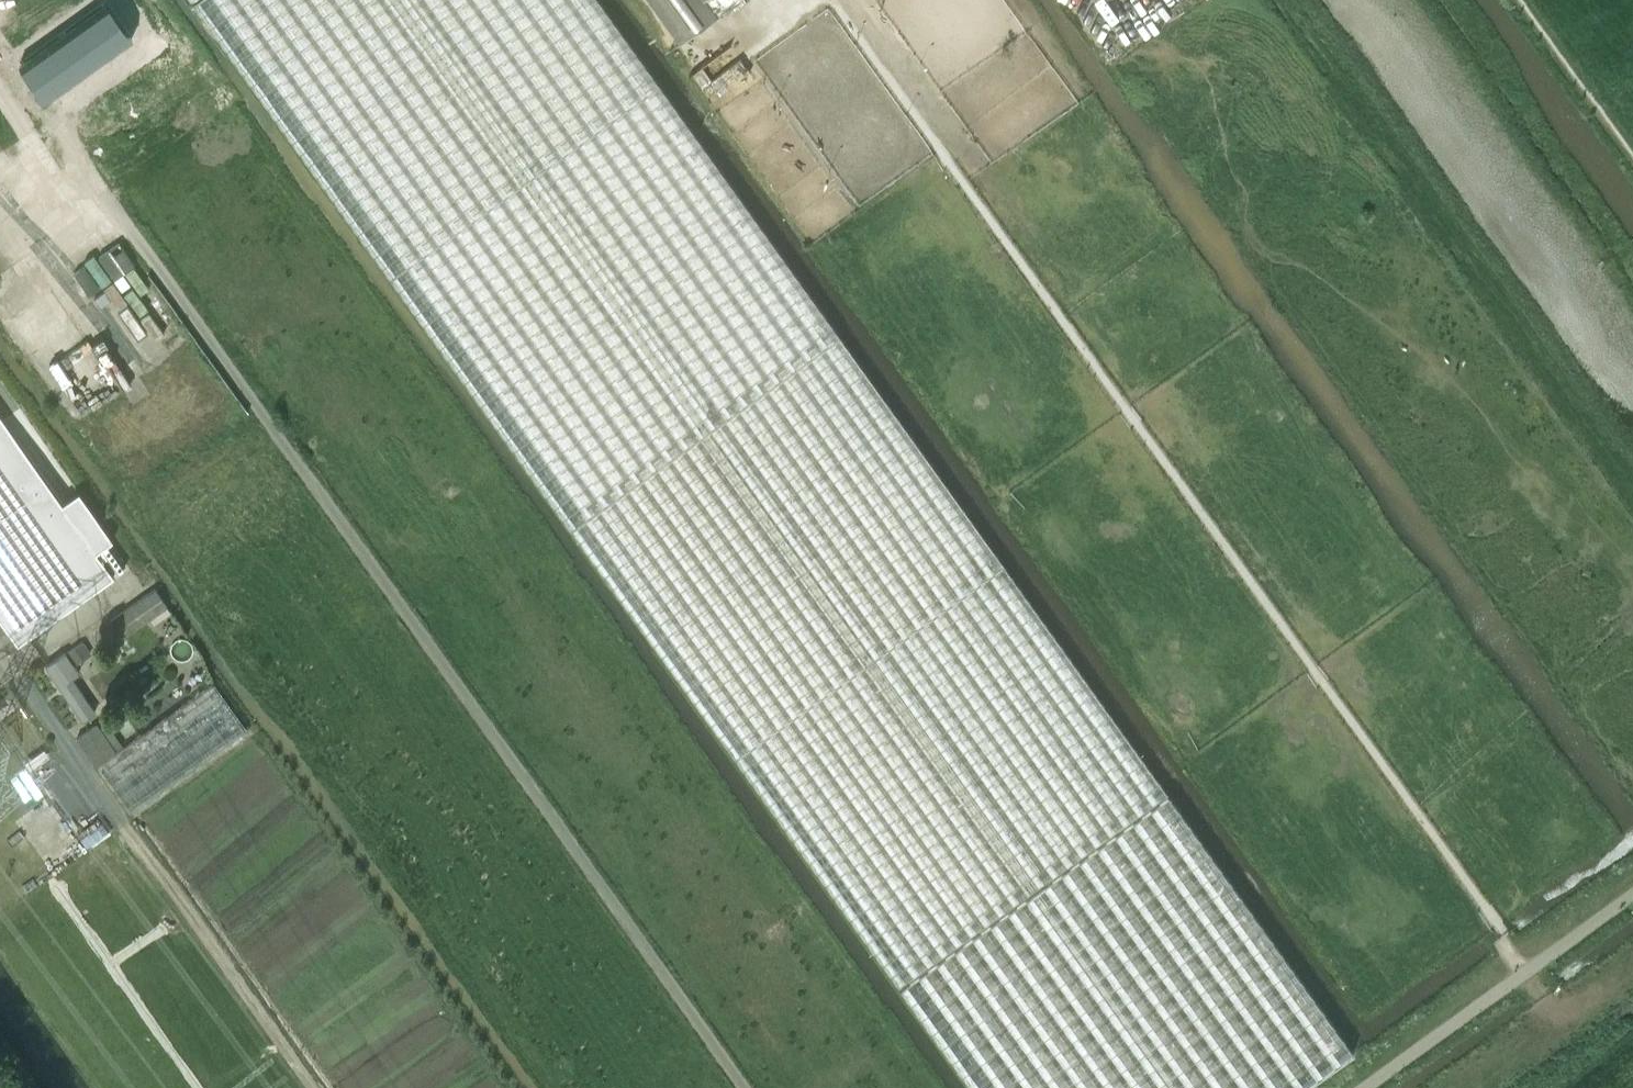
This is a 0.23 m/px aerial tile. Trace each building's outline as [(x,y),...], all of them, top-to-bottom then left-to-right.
[(30,60),(56,96),(143,34),(118,0),(113,0),(30,60)] [(1167,792),(911,433),(837,331),(838,330),(602,0),(197,0),(193,3),(356,229),(668,664),(873,950),(899,985),(1167,792)] [(679,42),(718,14),(707,0),(649,0),(679,42)] [(17,643),(114,575),(96,550),(111,540),(113,539),(87,502),(86,503),(70,514),(62,502),(3,418),(0,414),(0,618),(17,643)] [(110,620),(122,637),(166,606),(154,589),(110,620)] [(66,651),(74,663),(91,652),(83,640),(66,651)] [(94,712),(71,677),(79,671),(66,651),(46,665),(82,720),(94,712)] [(124,745),(97,764),(130,811),(193,766),(246,728),(214,682),(124,745)] [(899,985),(973,1087),(1300,1087),(1352,1050),(1167,792),(899,985)]
